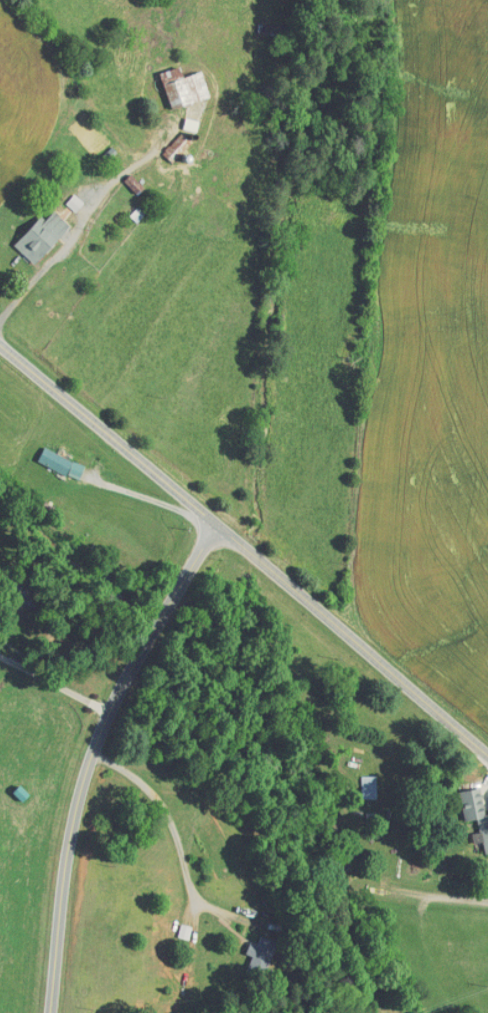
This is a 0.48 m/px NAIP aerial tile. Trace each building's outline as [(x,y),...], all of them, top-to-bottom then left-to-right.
[(171,108),(210,96),(202,70),(183,76),(180,65),(160,71),(171,108)] [(175,161),(191,140),(179,131),(163,153),(175,161)] [(76,211),(84,201),(74,193),(65,202),(76,211)] [(45,219),(40,215),(13,244),(34,264),(70,224),(54,209),(45,219)] [(86,463),(42,449),(37,464),(81,477),(86,463)] [(377,776),(362,775),(362,798),(377,798),(377,776)] [(245,971),(264,978),(277,942),(259,935),(245,971)]
